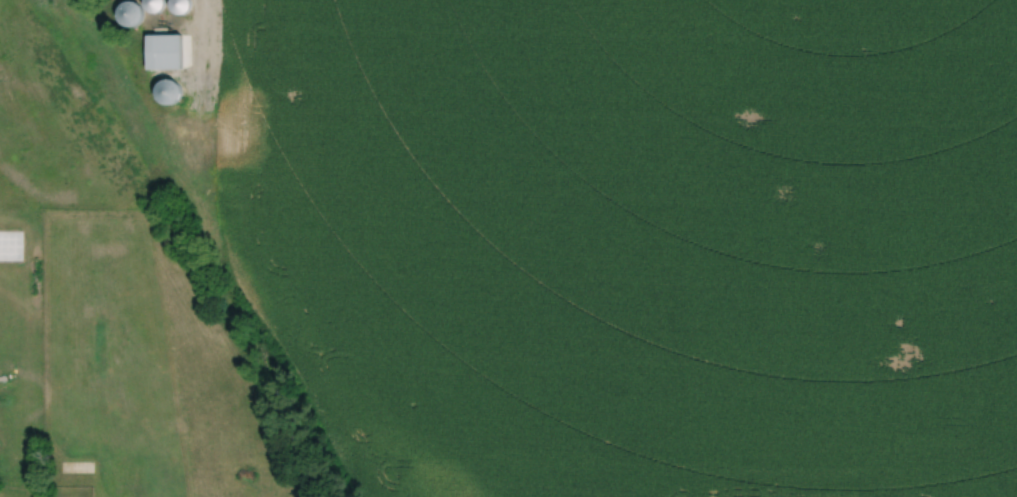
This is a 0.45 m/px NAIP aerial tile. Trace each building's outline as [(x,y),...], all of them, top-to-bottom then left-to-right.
[(155,13),(168,4),(165,0),(146,0),(155,13)] [(192,0),(174,0),(171,4),(182,14),(194,2),(192,0)] [(138,3),(128,2),(125,22),(135,23),(138,3)] [(184,69),(184,34),(149,34),(149,69),(184,69)] [(179,80),(160,82),(163,104),(181,101),(179,80)]
